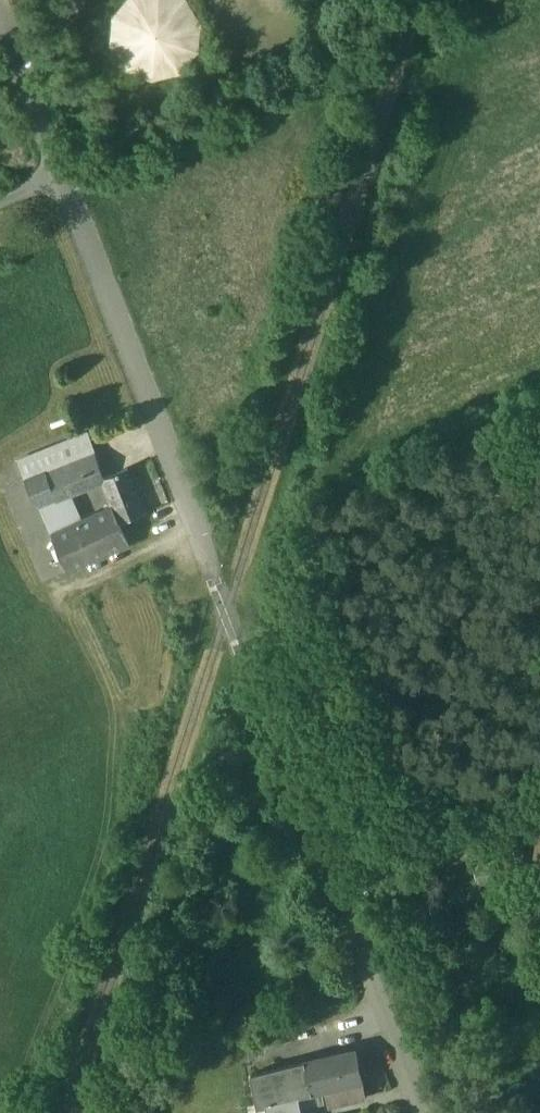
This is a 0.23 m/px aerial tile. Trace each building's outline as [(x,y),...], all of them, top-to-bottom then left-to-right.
[(186,67),(184,56),(203,52),(192,0),(110,0),(126,79),(186,67)] [(88,432),(19,459),(26,478),(62,464),(96,451),(88,432)] [(96,451),(62,464),(72,490),(104,477),(105,476),(96,451)] [(62,464),(26,478),(36,504),(40,503),(69,491),(72,490),(62,464)] [(105,476),(104,477),(114,504),(114,505),(121,522),(145,511),(128,467),(105,476)] [(69,491),(40,503),(53,532),(77,522),(82,519),(69,491)] [(82,519),(77,522),(84,538),(88,536),(121,522),(114,505),(82,519)] [(77,522),(53,532),(69,569),(97,557),(88,536),(84,538),(77,522)] [(121,522),(88,536),(97,557),(130,543),(121,522)] [(491,846),(479,848),(481,858),(494,856),(491,846)] [(481,858),(476,860),(478,873),(512,865),(509,852),(503,854),(494,856),(481,858)] [(356,1050),(323,1058),(330,1087),(333,1104),(366,1096),(356,1050)] [(323,1058),(310,1061),(317,1090),(330,1087),(323,1058)] [(310,1061),(276,1069),(282,1098),(298,1094),(298,1095),(317,1090),(310,1061)] [(276,1069),(252,1076),(259,1106),(268,1104),(282,1098),(276,1069)] [(282,1098),(268,1104),(269,1112),(301,1112),(298,1095),(298,1094),(282,1098)]
